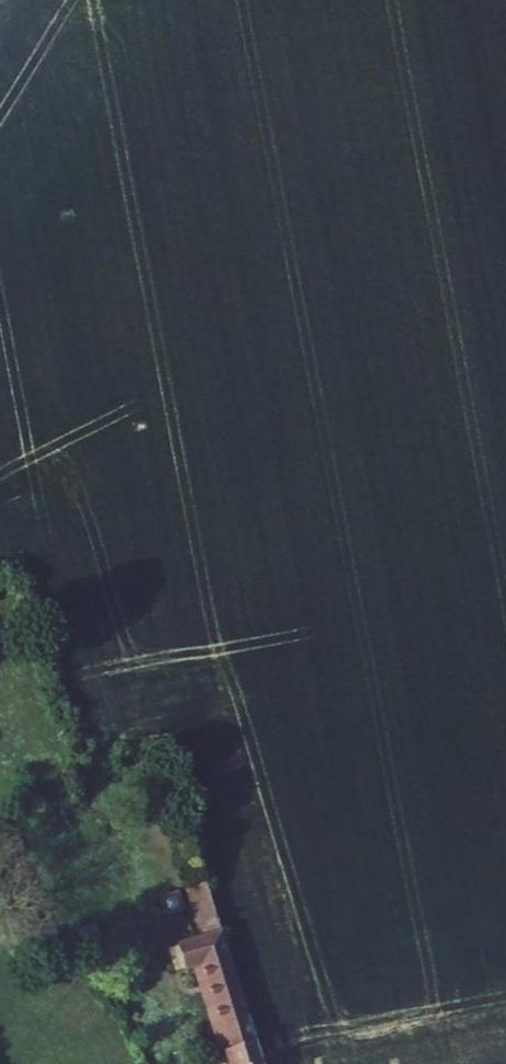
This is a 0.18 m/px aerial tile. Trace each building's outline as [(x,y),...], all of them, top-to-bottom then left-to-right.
[(197,860),(178,866),(198,931),(175,938),(185,968),(199,963),(230,1063),(259,1063),(197,860)]
